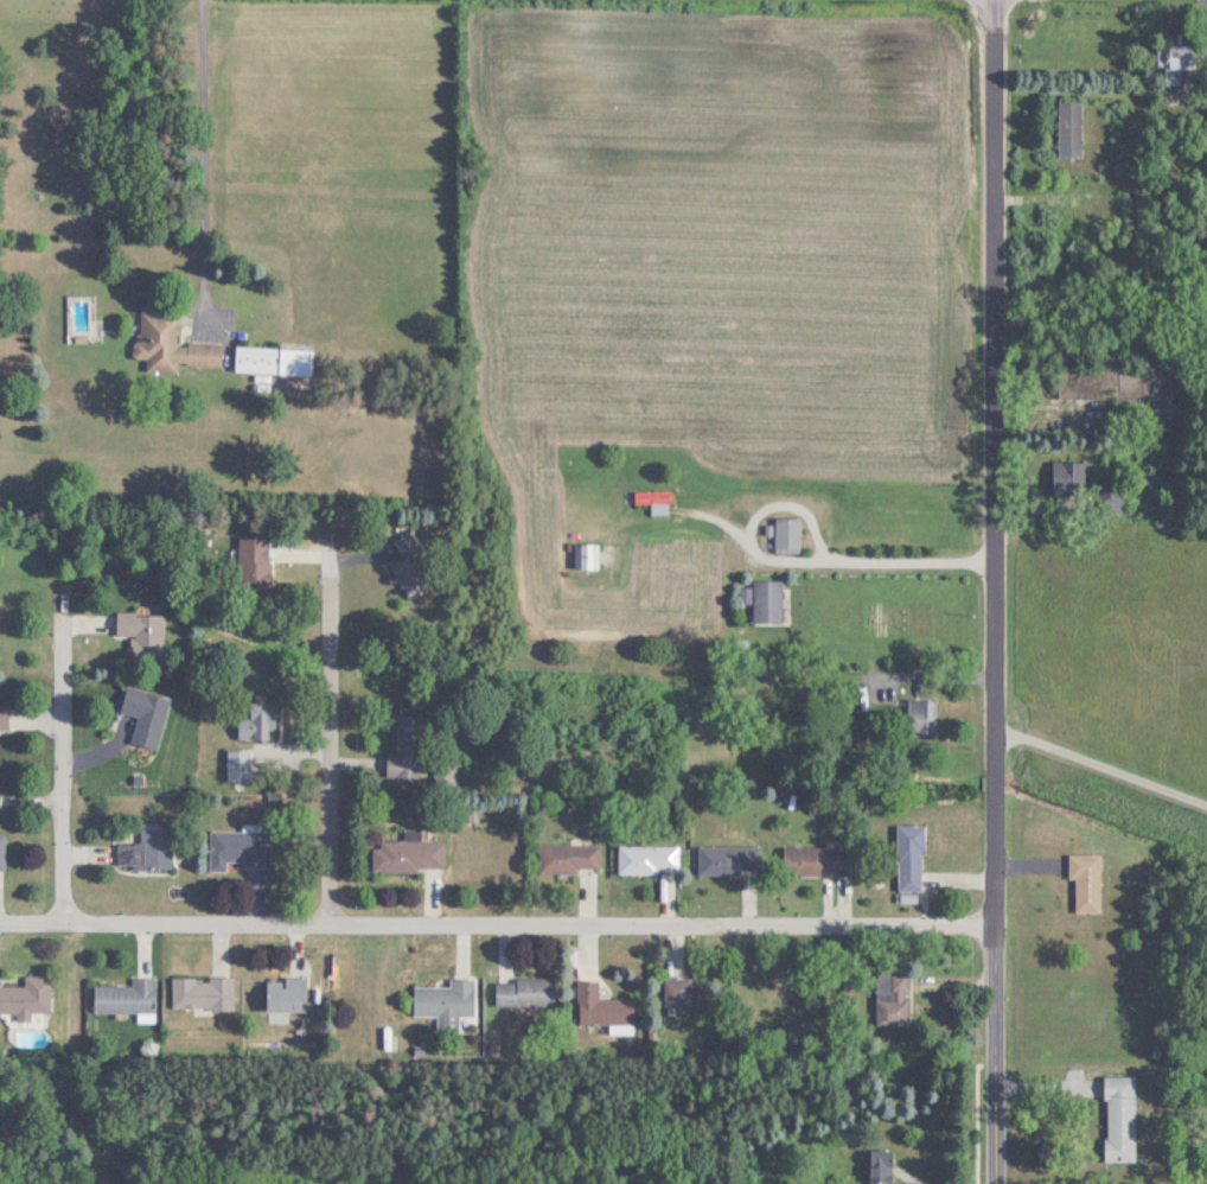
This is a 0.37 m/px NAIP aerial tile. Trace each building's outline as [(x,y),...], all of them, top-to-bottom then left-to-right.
[(1157,68),(1165,68),(1165,85),(1180,85),(1180,68),(1193,68),(1193,46),(1157,46),(1157,68)] [(1058,101),(1058,157),(1083,157),(1083,101),(1058,101)] [(221,367),(223,345),(178,341),(181,305),(140,301),(134,368),(177,372),(178,363),(221,367)] [(234,373),(312,375),(313,349),(234,347),(234,373)] [(1059,365),(1059,415),(1093,415),(1093,413),(1105,413),(1105,402),(1145,402),(1146,365),(1059,365)] [(1054,462),(1054,491),(1087,491),(1087,462),(1054,462)] [(634,491),(634,503),(651,503),(651,513),(670,513),(670,491),(634,491)] [(775,517),(775,552),(800,552),(800,517),(775,517)] [(389,561),(410,599),(431,588),(413,553),(423,548),(413,529),(390,541),(398,556),(389,561)] [(271,589),(271,536),(237,536),(237,589),(271,589)] [(598,568),(598,543),(574,543),(574,568),(598,568)] [(782,580),(753,580),(753,587),(737,587),(737,602),(752,602),(752,622),(782,622),(782,580)] [(116,636),(132,636),(132,660),(163,660),(164,613),(116,612),(116,636)] [(119,715),(134,718),(129,743),(157,749),(169,697),(126,687),(119,715)] [(935,732),(935,698),(908,698),(908,732),(935,732)] [(238,739),(272,739),(272,703),(250,703),(250,715),(238,715),(238,739)] [(387,753),(387,776),(422,776),(422,715),(396,715),(396,753),(387,753)] [(226,781),(250,781),(250,750),(226,750),(226,781)] [(172,823),(140,823),(140,844),(117,844),(117,868),(172,868),(172,823)] [(897,825),(897,890),(924,890),(924,825),(897,825)] [(209,830),(209,871),(228,871),(228,863),(244,863),(244,869),(269,869),(270,831),(209,830)] [(444,840),(380,840),(380,870),(444,870),(444,840)] [(539,844),(539,870),(599,870),(599,844),(539,844)] [(618,872),(678,872),(678,845),(618,845),(618,872)] [(699,845),(699,873),(758,872),(757,845),(699,845)] [(855,847),(784,847),(784,875),(855,875),(855,847)] [(1101,854),(1069,853),(1069,879),(1076,879),(1075,911),(1101,911),(1101,854)] [(876,973),(876,1026),(910,1026),(910,973),(876,973)] [(17,1012),(17,1021),(29,1021),(29,1013),(49,1013),(49,976),(24,976),(24,985),(1,986),(1,979),(0,979),(0,1013),(17,1012)] [(156,977),(131,977),(131,985),(94,985),(94,1012),(156,1013),(156,977)] [(172,977),(172,1007),(234,1007),(234,977),(172,977)] [(305,1010),(305,977),(266,977),(266,1010),(305,1010)] [(450,985),(413,985),(413,1015),(475,1015),(475,977),(450,977),(450,985)] [(554,977),(503,977),(503,1007),(554,1007),(554,977)] [(694,977),(664,977),(664,1007),(694,1007),(694,977)] [(634,998),(599,998),(599,979),(577,979),(577,1023),(634,1023),(634,998)] [(1136,1160),(1136,1075),(1105,1075),(1105,1160),(1136,1160)] [(870,1149),(870,1182),(893,1182),(893,1149),(870,1149)]
